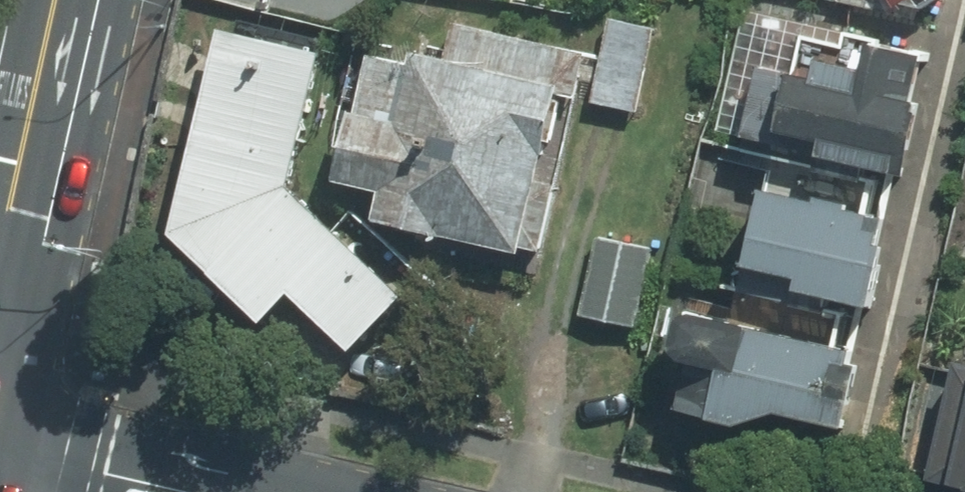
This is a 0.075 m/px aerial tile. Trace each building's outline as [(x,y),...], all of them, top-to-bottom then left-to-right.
[(950,15),(953,0),(887,0),(950,15)] [(409,63),(375,54),(345,179),(392,190),(385,219),(527,254),(529,243),(545,246),(560,183),(545,179),(565,97),(582,101),(586,84),(595,87),(591,103),(642,116),(663,28),(607,15),(598,54),(462,21),(452,59),(432,55),(409,63)] [(327,46),(223,26),(182,238),(272,329),(306,296),(359,350),(411,299),(299,187),(327,46)] [(826,83),(811,79),(800,127),(841,136),(834,168),(906,184),(909,170),(923,164),(936,103),(904,96),(915,46),(876,37),(869,70),(831,62),(826,83)] [(902,215),(776,185),(758,264),(807,275),(801,301),(877,319),(902,215)] [(640,330),(658,249),(602,236),(583,317),(640,330)] [(872,354),(696,314),(687,354),(698,357),(686,407),(754,422),(795,409),(857,423),(872,354)] [(945,478),(964,483),(964,391),(945,478)]
